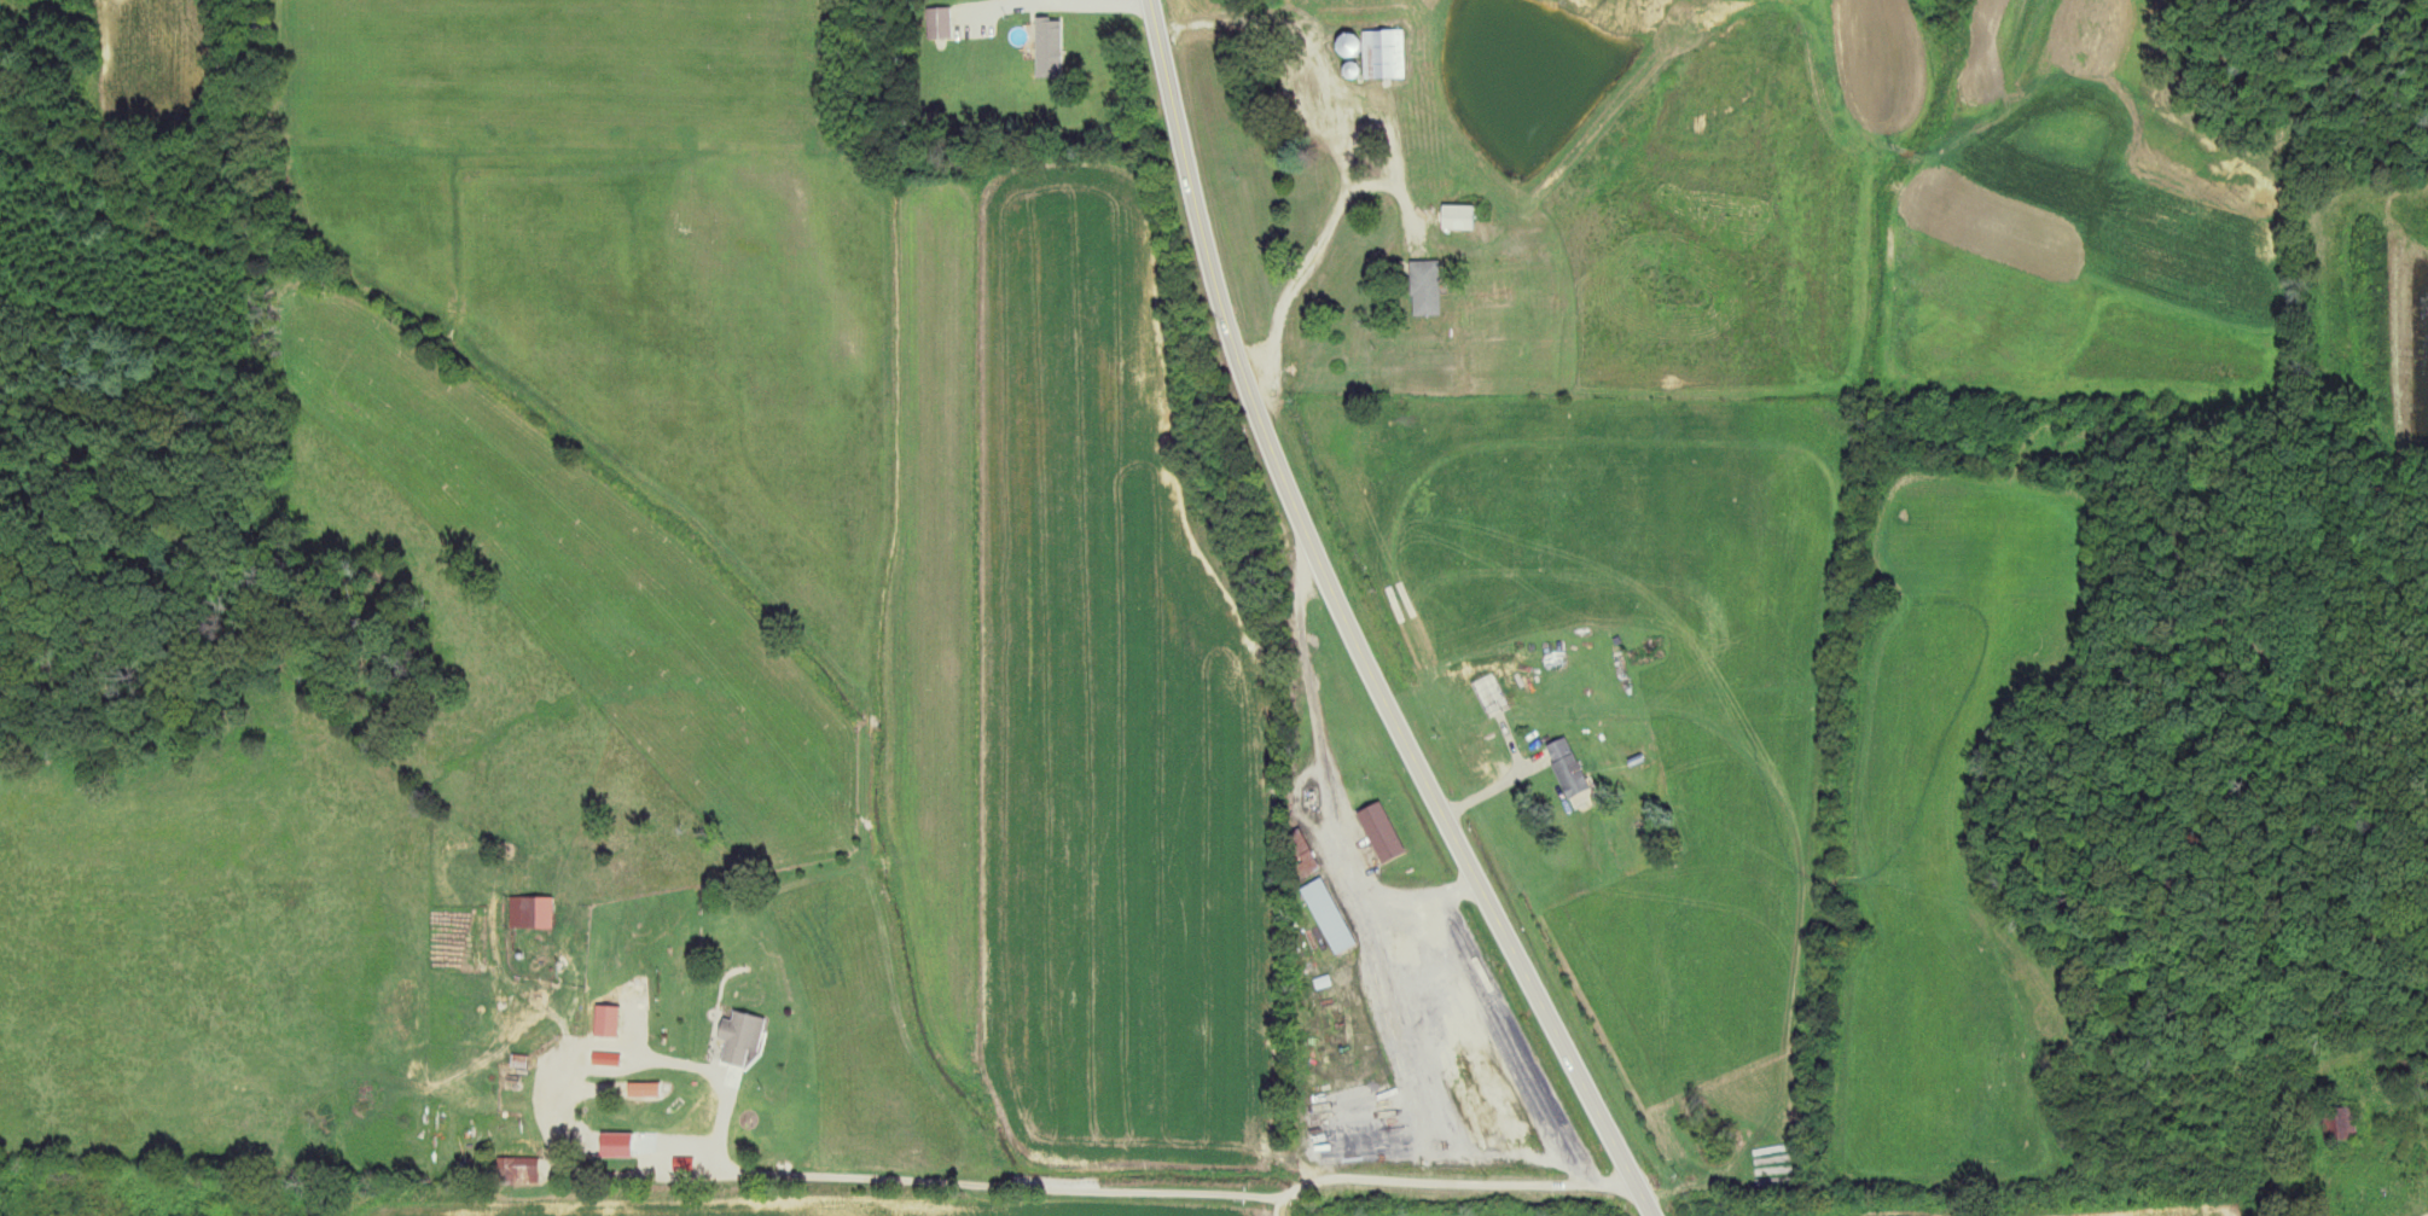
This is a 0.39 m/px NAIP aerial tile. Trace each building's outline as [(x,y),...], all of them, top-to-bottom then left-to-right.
[(929,40),(952,40),(952,8),(929,8),(929,40)] [(1039,52),(1058,52),(1058,29),(1039,29),(1039,52)] [(1407,30),(1366,31),(1366,79),(1408,78),(1407,30)] [(1445,229),(1476,230),(1476,205),(1445,205),(1445,229)] [(1442,261),(1413,261),(1413,316),(1442,316),(1442,261)] [(1509,702),(1517,698),(1502,669),(1473,684),(1491,719),(1512,708),(1509,702)] [(1599,802),(1567,738),(1545,749),(1577,813),(1599,802)] [(1383,865),(1406,854),(1382,802),(1358,813),(1383,865)] [(1301,890),(1337,955),(1358,944),(1322,878),(1301,890)] [(513,929),(557,929),(557,897),(513,897),(513,929)] [(618,1039),(622,1008),(599,1005),(595,1036),(618,1039)] [(593,1077),(622,1077),(622,1053),(593,1053),(593,1077)] [(1324,1158),(1401,1145),(1393,1098),(1316,1110),(1324,1158)] [(2361,1142),(2358,1108),(2340,1109),(2344,1143),(2361,1142)] [(498,1185),(540,1185),(540,1158),(498,1158),(498,1185)]
